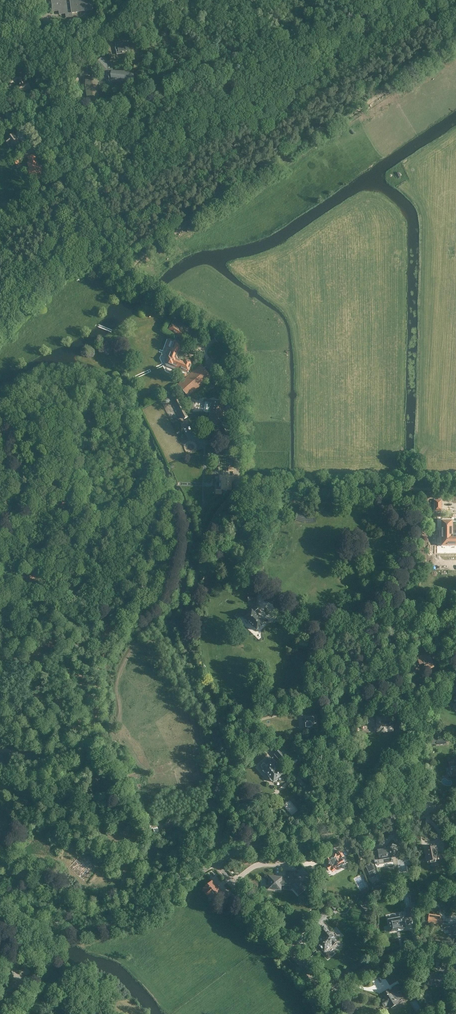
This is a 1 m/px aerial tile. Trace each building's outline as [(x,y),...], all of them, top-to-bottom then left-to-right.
[(93,10),(92,0),(51,0),(53,11),(59,10),(59,15),(66,14),(66,18),(73,17),(72,13),(93,10)] [(122,52),(129,50),(128,44),(121,45),(121,42),(115,43),(117,55),(123,54),(122,52)] [(95,65),(91,67),(92,71),(92,72),(93,71),(95,71),(104,70),(106,70),(107,76),(108,76),(109,81),(109,82),(110,82),(111,82),(112,81),(121,80),(131,83),(133,78),(133,74),(122,71),(113,71),(110,61),(107,62),(107,59),(98,59),(95,59),(95,65)] [(22,78),(18,79),(21,86),(19,87),(21,92),(25,90),(25,91),(30,88),(27,82),(25,83),(22,78)] [(86,78),(86,85),(87,86),(89,106),(97,106),(99,86),(98,78),(92,78),(91,78),(86,78)] [(13,135),(5,141),(8,145),(10,144),(13,148),(20,143),(13,135)] [(30,163),(28,164),(30,170),(29,171),(29,172),(30,176),(31,175),(31,177),(35,175),(36,179),(42,177),(40,173),(42,173),(40,167),(38,168),(37,166),(38,165),(34,155),(28,157),(30,163)] [(194,332),(174,319),(168,329),(178,336),(182,339),(186,333),(187,331),(192,335),(194,332)] [(169,340),(166,348),(167,349),(169,350),(170,349),(171,350),(172,351),(168,361),(169,363),(180,368),(180,369),(181,370),(180,371),(179,372),(178,374),(179,375),(185,378),(186,377),(187,375),(187,374),(187,372),(188,372),(192,362),(187,360),(186,360),(184,363),(184,362),(177,360),(176,358),(179,350),(182,351),(184,345),(174,341),(174,342),(173,342),(172,341),(170,340),(169,340)] [(211,357),(210,357),(219,367),(222,363),(221,361),(214,353),(211,357)] [(211,377),(203,367),(201,365),(178,385),(189,397),(211,377)] [(174,398),(184,416),(186,415),(176,397),(174,398)] [(210,416),(222,418),(224,403),(212,401),(212,402),(205,401),(203,411),(210,413),(210,416)] [(220,427),(222,418),(210,416),(208,424),(220,427)] [(233,481),(233,477),(228,477),(228,476),(226,476),(220,476),(220,481),(219,482),(219,487),(220,488),(221,488),(221,490),(231,490),(231,488),(232,488),(232,486),(231,486),(231,481),(233,481)] [(433,513),(441,513),(441,501),(433,501),(433,513)] [(455,548),(455,536),(451,536),(451,521),(440,522),(440,548),(455,548)] [(257,631),(264,623),(256,614),(260,610),(256,607),(247,616),(244,614),(237,614),(234,616),(237,619),(239,617),(243,617),(257,631)] [(394,607),(388,613),(396,622),(402,616),(394,607)] [(403,635),(409,632),(406,626),(400,629),(403,635)] [(339,648),(331,656),(334,659),(342,650),(339,648)] [(434,667),(429,653),(412,659),(413,662),(418,660),(420,664),(423,663),(426,670),(434,667)] [(364,696),(359,697),(363,711),(368,709),(368,707),(366,702),(364,696)] [(314,717),(305,718),(305,724),(303,724),(304,728),(306,728),(312,728),(317,728),(316,724),(317,724),(317,721),(314,721),(314,717)] [(389,725),(382,725),(382,717),(378,717),(378,719),(377,719),(377,723),(377,732),(381,732),(386,732),(393,731),(393,729),(393,727),(392,726),(392,724),(391,725),(390,724),(389,724),(389,725)] [(286,755),(280,749),(274,754),(279,761),(286,755)] [(273,781),(273,782),(275,781),(276,781),(278,780),(277,779),(283,774),(279,770),(277,771),(276,770),(277,769),(276,768),(275,768),(274,767),(277,764),(272,758),(265,764),(264,764),(263,764),(261,766),(261,767),(263,769),(262,769),(263,770),(263,771),(264,773),(265,773),(266,773),(270,779),(270,780),(271,781),(273,781)] [(121,832),(126,827),(119,822),(115,827),(121,832)] [(395,848),(397,845),(392,842),(387,848),(387,849),(377,851),(379,860),(384,859),(385,861),(386,862),(388,862),(388,860),(388,858),(392,858),(391,854),(392,854),(395,854),(398,850),(395,848)] [(425,848),(427,857),(426,858),(426,859),(426,860),(427,860),(427,864),(436,862),(435,859),(438,858),(436,851),(438,851),(437,847),(436,848),(435,846),(425,848)] [(337,853),(338,854),(336,855),(335,855),(329,858),(328,858),(327,859),(326,860),(329,865),(327,866),(327,868),(328,870),(329,871),(331,870),(339,866),(340,866),(342,865),(342,864),(343,864),(340,858),(344,856),(341,851),(337,853)] [(84,862),(75,875),(85,883),(94,870),(84,862)] [(371,864),(365,866),(371,878),(378,875),(373,866),(371,864)] [(270,877),(269,888),(275,889),(275,890),(281,890),(281,885),(283,885),(286,885),(286,886),(290,886),(290,885),(292,885),(294,887),(294,888),(296,892),(298,892),(299,893),(305,888),(302,885),(302,884),(296,877),(293,876),(293,872),(292,872),(291,871),(289,871),(288,872),(287,872),(286,873),(286,875),(287,876),(286,879),(281,878),(277,877),(277,878),(275,878),(270,877)] [(212,902),(219,896),(221,898),(223,895),(212,882),(204,889),(206,891),(204,892),(209,898),(208,899),(210,901),(211,901),(212,902)] [(360,891),(363,896),(369,893),(367,888),(360,891)] [(235,905),(236,906),(240,902),(234,895),(231,898),(233,900),(231,902),(234,906),(235,905)] [(361,906),(367,913),(370,911),(366,906),(369,904),(366,901),(361,906)] [(407,918),(413,917),(412,908),(405,909),(407,918)] [(326,917),(322,912),(311,921),(316,926),(326,917)] [(429,914),(428,922),(433,923),(442,924),(443,920),(440,919),(441,916),(429,914)] [(396,931),(400,930),(405,929),(403,917),(398,918),(398,917),(393,918),(394,919),(388,920),(391,932),(396,931)] [(453,930),(452,934),(455,935),(455,925),(454,924),(453,926),(445,925),(444,928),(453,930)] [(337,942),(335,939),(337,937),(338,939),(341,936),(336,929),(332,932),(333,933),(331,935),(324,926),(319,930),(324,937),(317,943),(318,944),(318,945),(319,946),(321,949),(322,951),(323,951),(324,952),(325,951),(326,951),(327,950),(327,949),(329,948),(330,948),(331,947),(331,946),(332,945),(332,946),(333,945),(333,946),(335,946),(337,944),(337,943),(337,942)] [(430,973),(429,981),(441,983),(442,975),(430,973)] [(16,979),(11,985),(15,988),(17,989),(22,984),(16,979)] [(396,1000),(396,999),(401,997),(398,992),(402,989),(399,984),(393,987),(393,989),(390,991),(390,990),(383,994),(386,998),(381,1000),(385,1006),(389,1004),(391,1007),(398,1003),(396,1000)]
